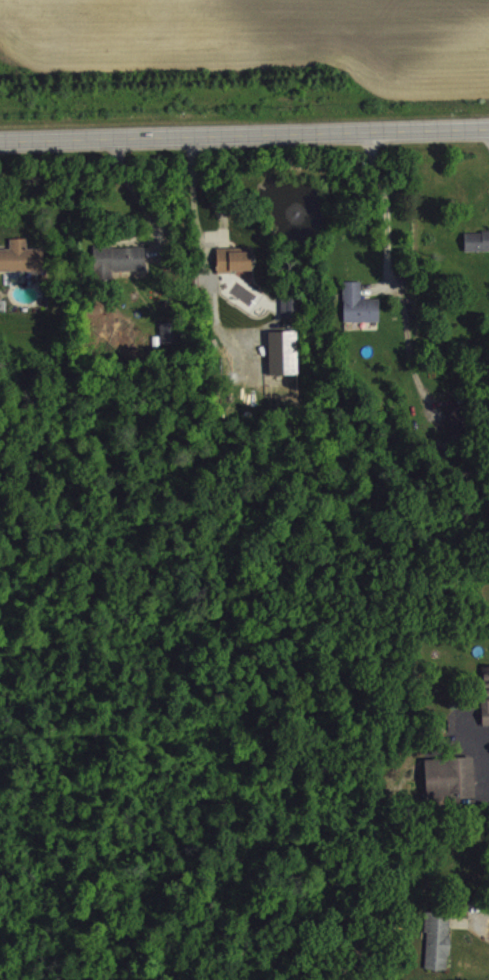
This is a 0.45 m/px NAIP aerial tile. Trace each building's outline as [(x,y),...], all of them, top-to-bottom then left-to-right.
[(465,243),(466,263),(488,262),(488,242),(465,243)] [(44,282),(44,259),(28,259),(27,249),(10,250),(10,260),(0,260),(0,282),(44,282)] [(146,284),(145,257),(93,259),(94,286),(146,284)] [(252,262),(230,262),(230,259),(218,259),(218,283),(252,283),(252,262)] [(380,333),(380,309),(362,310),(362,292),(343,293),(344,334),(380,333)] [(282,329),(300,329),(299,309),(281,310),(282,329)] [(178,354),(178,333),(160,333),(161,354),(178,354)] [(298,386),(298,342),(269,342),(270,386),(298,386)] [(488,737),(488,677),(481,678),(484,737),(488,737)] [(426,811),(476,809),(474,769),(425,770),(426,811)] [(451,924),(426,923),(425,979),(449,979),(451,924)]
